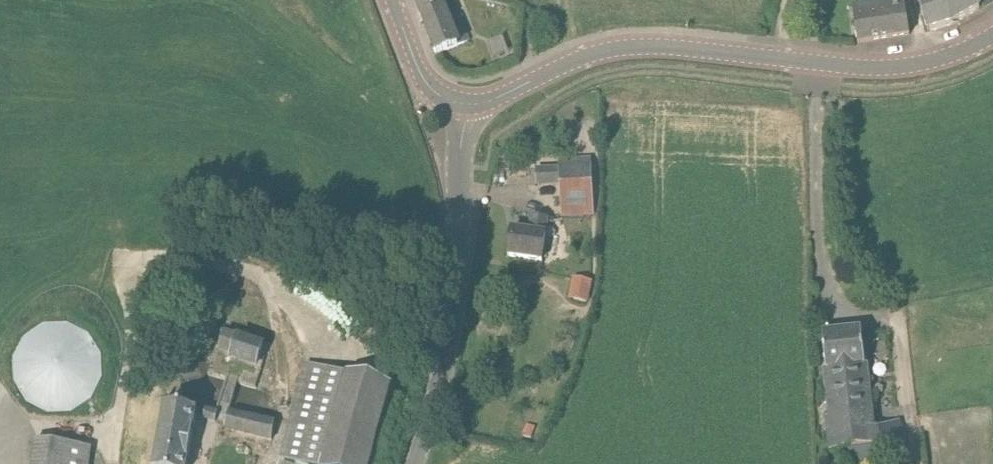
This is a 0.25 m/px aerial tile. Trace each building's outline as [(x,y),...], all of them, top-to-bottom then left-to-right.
[(455,0),(418,0),(416,1),(436,54),(470,41),(455,0)] [(907,15),(904,0),(873,0),(852,3),(858,43),(910,35),(907,15)] [(975,0),(919,0),(928,32),(952,25),(980,9),(975,0)] [(591,215),(590,188),(590,168),(560,169),(562,216),(591,215)] [(542,260),(545,239),(547,219),(532,217),(530,232),(512,230),(509,256),(542,260)] [(578,283),(576,303),(590,305),(592,285),(578,283)] [(865,366),(864,352),(861,332),(823,336),(826,369),(822,368),(827,417),(825,417),(828,450),(833,449),(834,458),(881,455),(908,446),(900,419),(877,426),(875,427),(868,366),(865,366)] [(219,351),(232,356),(238,339),(224,335),(219,351)] [(263,347),(238,339),(232,356),(231,360),(256,369),(263,347)] [(346,374),(306,363),(280,459),(299,463),(368,463),(387,387),(345,376),(346,374)] [(197,414),(165,408),(154,463),(188,463),(197,414)] [(217,411),(206,408),(202,420),(214,422),(217,411)] [(269,441),(274,421),(229,410),(224,428),(269,441)] [(91,448),(35,440),(32,463),(89,463),(91,448)]
